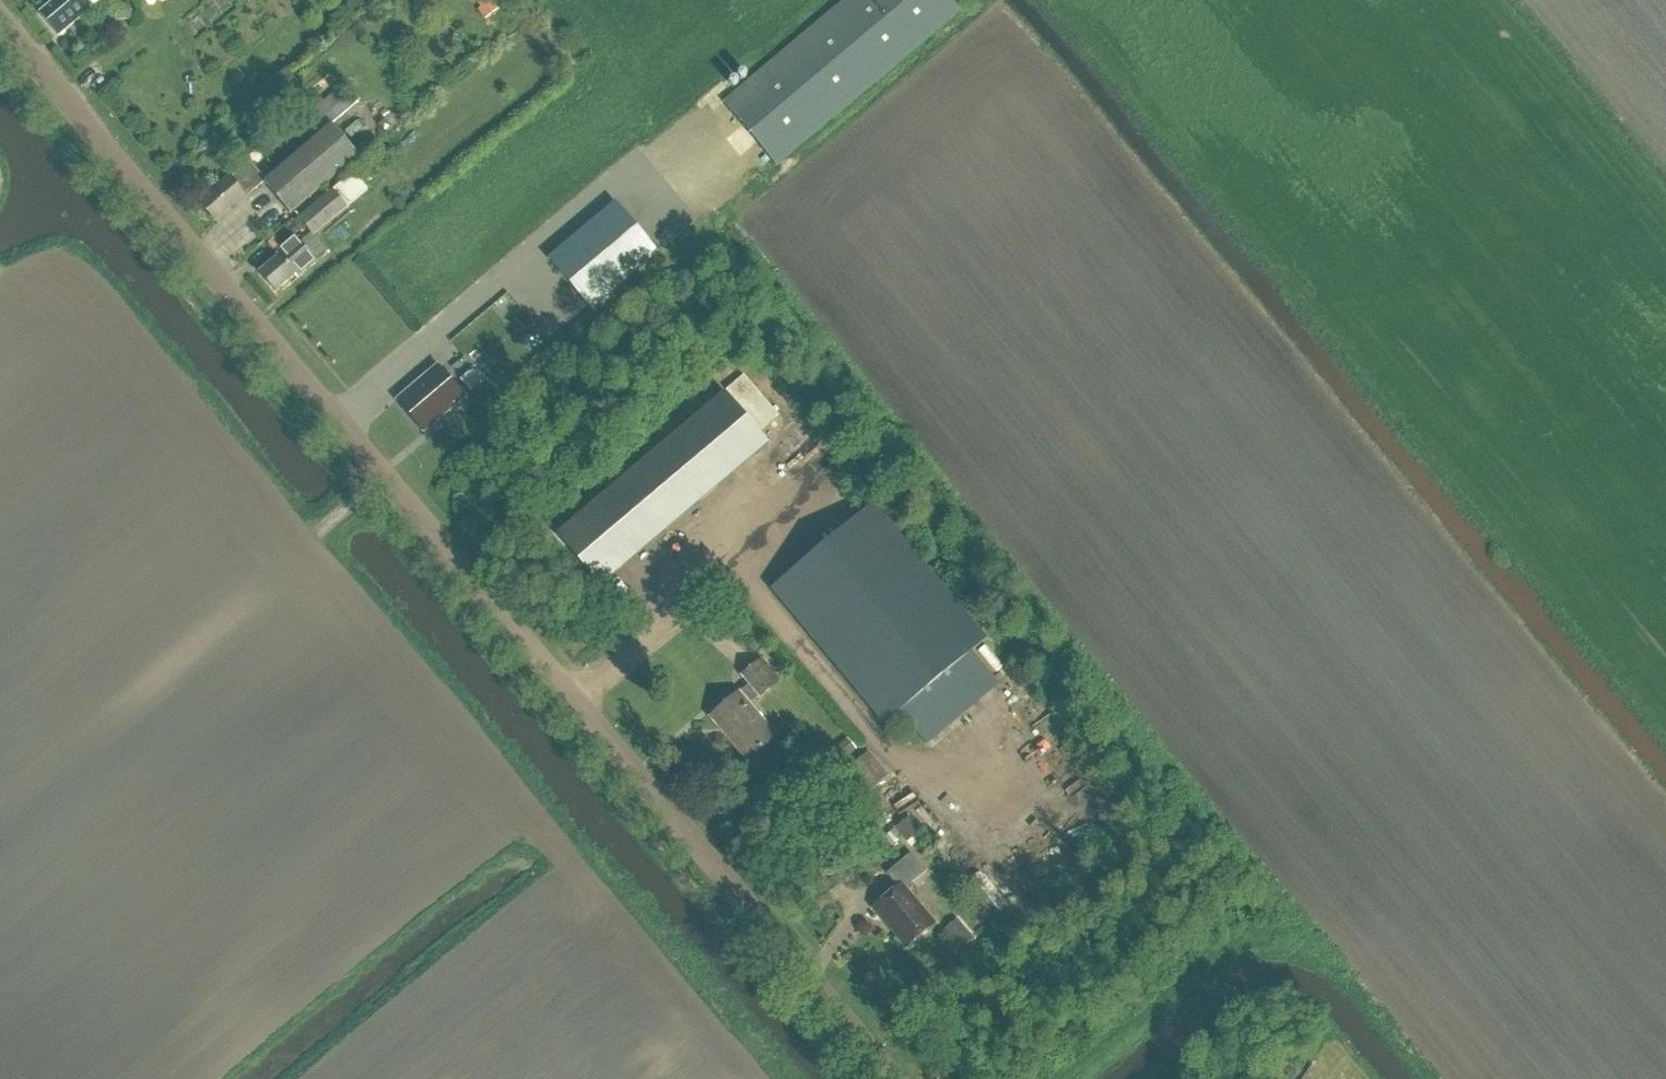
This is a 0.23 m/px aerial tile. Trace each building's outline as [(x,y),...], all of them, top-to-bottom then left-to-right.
[(55,3),(41,15),(59,37),(93,10),(85,0),(52,0),(55,3)] [(724,103),(776,166),(959,12),(949,0),(847,0),(724,103)] [(113,17),(134,17),(134,3),(113,3),(113,17)] [(309,106),(322,123),(363,90),(356,82),(349,87),(343,79),(309,106)] [(334,124),(267,182),(265,183),(293,215),(361,158),(359,156),(378,141),(352,111),(335,126),(334,124)] [(251,163),(234,178),(232,176),(201,203),(218,222),(236,206),(238,208),(250,198),(249,197),(267,182),(251,163)] [(353,174),(333,191),(347,208),(368,191),(353,174)] [(333,191),(300,219),(315,237),(347,208),(333,191)] [(591,311),(658,254),(615,203),(548,260),(591,311)] [(278,257),(261,272),(260,272),(259,273),(276,293),(277,292),(277,291),(295,276),(297,279),(315,263),(316,263),(296,238),(276,254),(278,257)] [(398,402),(425,433),(466,397),(439,366),(398,402)] [(482,382),(471,391),(477,398),(488,389),(482,382)] [(726,392),(559,534),(603,587),(771,445),(726,392)] [(886,725),(900,713),(927,745),(999,684),(973,652),(987,640),(874,504),(772,589),(886,725)] [(763,660),(742,677),(749,685),(712,717),(749,761),(778,737),(752,705),(761,697),(762,698),(781,681),(763,660)] [(828,756),(837,767),(858,749),(849,739),(828,756)] [(889,776),(868,752),(843,773),(863,797),(889,776)] [(897,886),(874,906),(896,932),(894,934),(906,947),(935,923),(906,888),(927,871),(911,852),(887,873),(897,886)] [(937,1074),(942,1078),(950,1078),(942,1070),(937,1074)]
